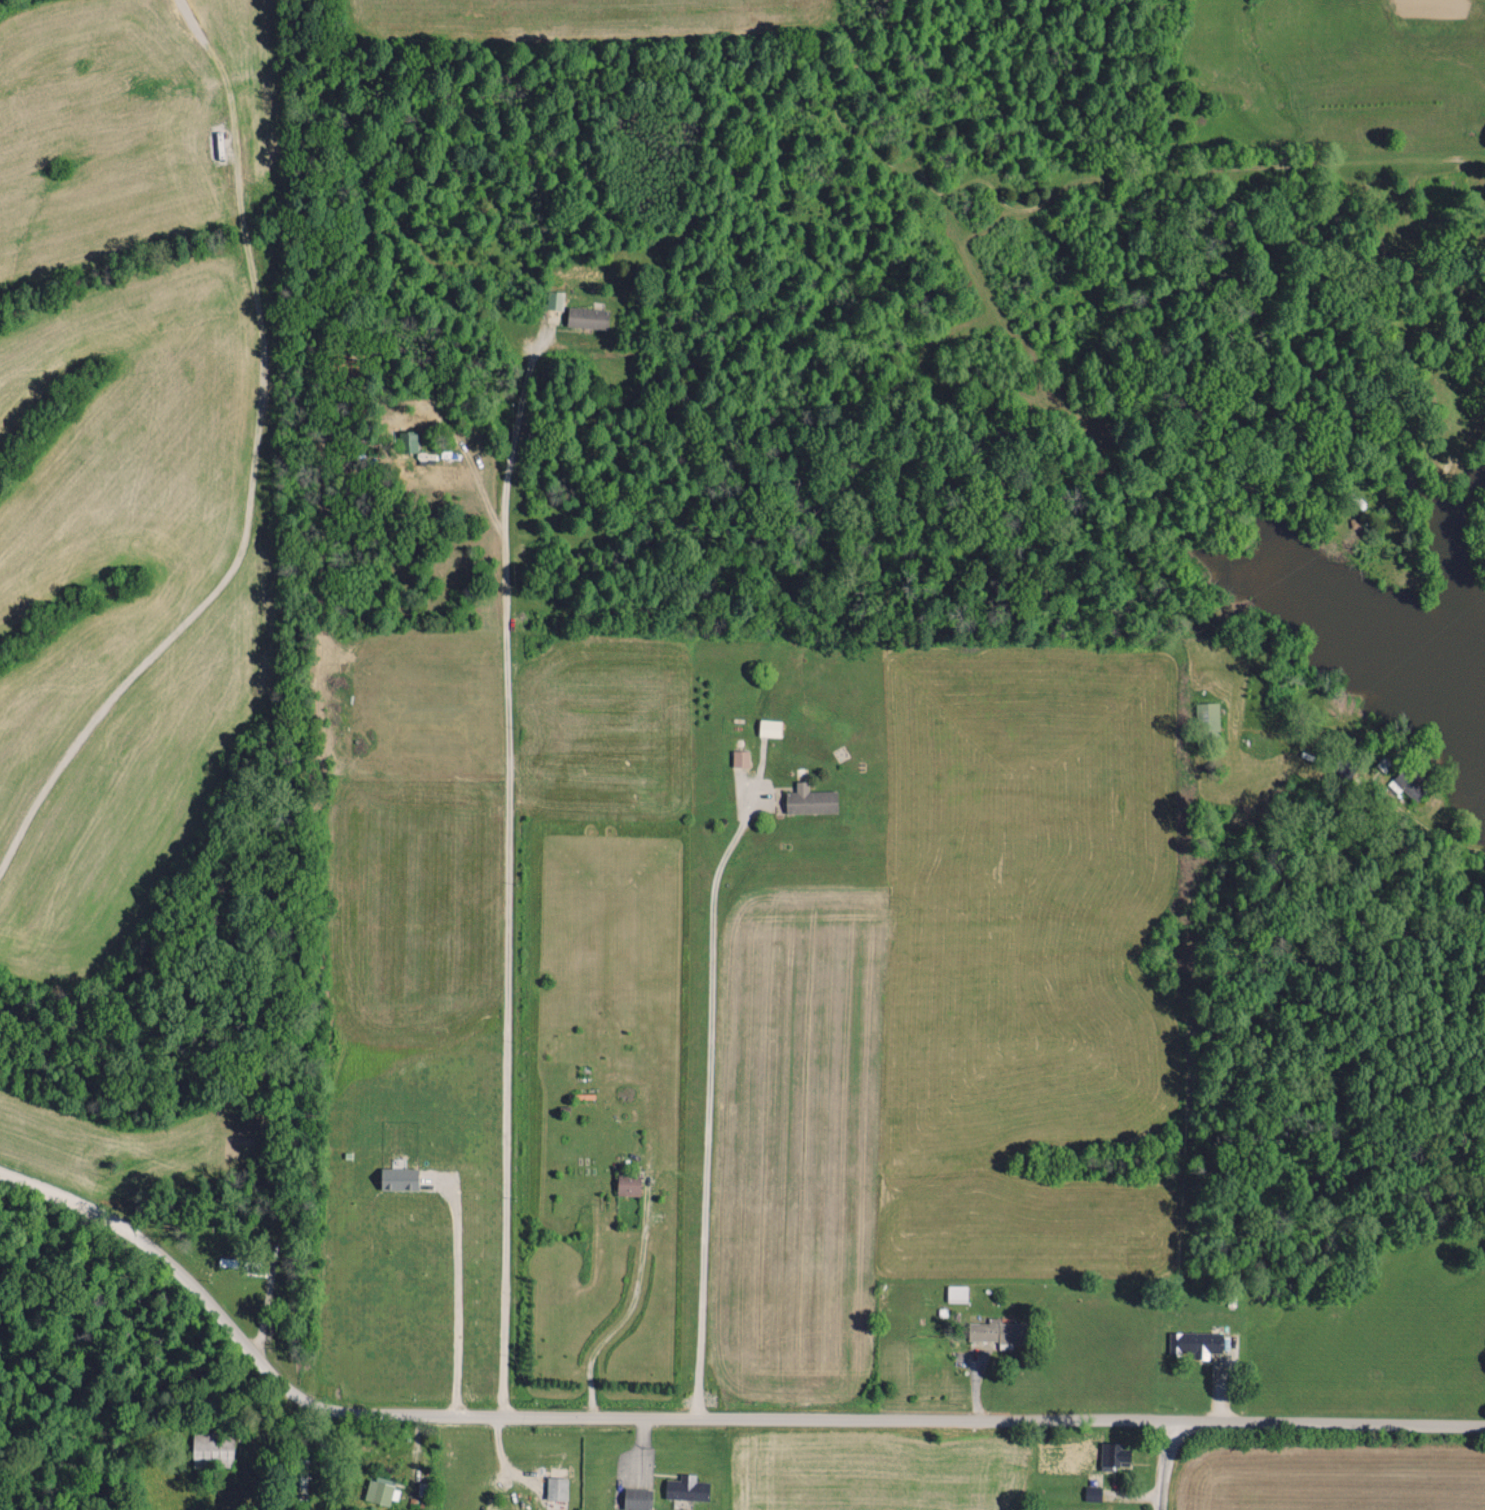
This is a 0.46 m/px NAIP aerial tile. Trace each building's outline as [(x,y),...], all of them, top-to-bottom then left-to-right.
[(567,327),(607,328),(607,309),(567,307),(567,327)] [(397,432),(398,453),(417,452),(416,431),(397,432)] [(1218,702),(1197,703),(1198,731),(1219,730),(1218,702)] [(759,736),(780,736),(780,720),(759,719),(759,736)] [(732,767),(748,767),(749,750),(733,750),(732,767)] [(1425,791),(1401,769),(1387,784),(1397,794),(1401,789),(1415,802),(1425,791)] [(807,792),(807,783),(795,783),(796,792),(785,792),(786,814),(837,813),(837,791),(807,792)] [(380,1188),(417,1189),(417,1168),(381,1167),(380,1188)] [(640,1175),(617,1174),(616,1194),(639,1195),(640,1175)] [(946,1301),(966,1302),(966,1285),(947,1285),(946,1301)] [(967,1341),(1023,1342),(1024,1322),(996,1322),(996,1317),(987,1317),(987,1322),(968,1322),(967,1341)] [(1221,1332),(1169,1332),(1169,1352),(1191,1352),(1191,1358),(1209,1358),(1209,1352),(1221,1353),(1221,1332)] [(1100,1469),(1113,1470),(1113,1464),(1130,1465),(1130,1449),(1119,1449),(1119,1442),(1100,1442),(1100,1469)] [(665,1479),(664,1498),(708,1499),(708,1482),(695,1481),(695,1473),(679,1473),(679,1479),(665,1479)] [(545,1499),(566,1499),(566,1477),(546,1476),(545,1499)] [(388,1505),(390,1498),(396,1500),(400,1488),(369,1478),(363,1498),(388,1505)] [(1100,1501),(1101,1486),(1085,1486),(1084,1500),(1100,1501)] [(651,1488),(624,1487),(623,1508),(650,1509),(651,1488)]
